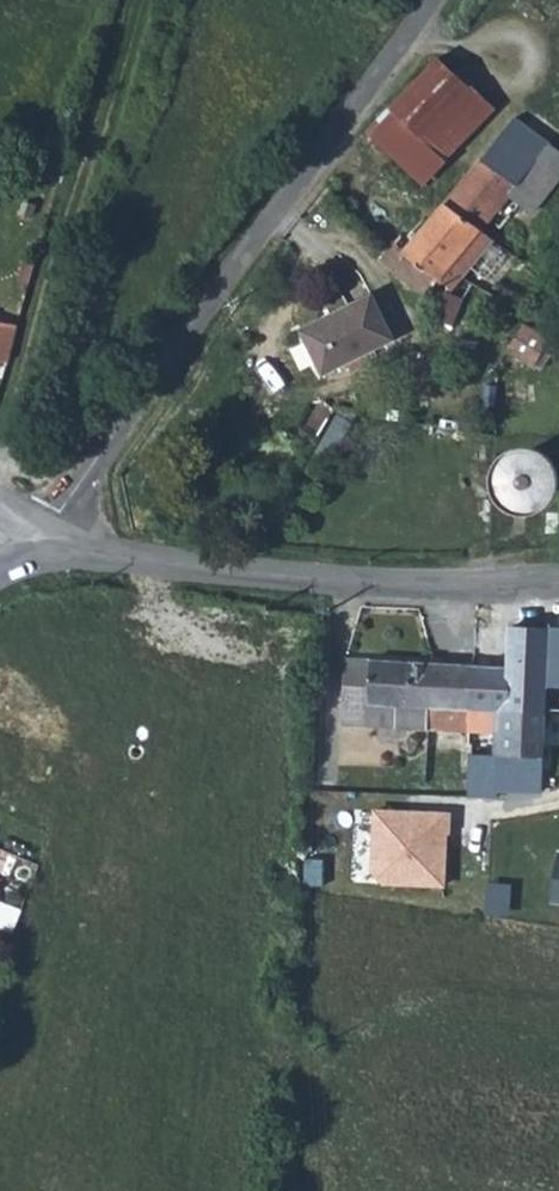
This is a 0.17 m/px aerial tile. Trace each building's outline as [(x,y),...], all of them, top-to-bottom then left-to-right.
[(463,42),(391,116),(444,165),(515,92),(463,42)] [(436,229),(425,222),(415,234),(444,255),(461,234),(479,247),(502,217),(514,203),(523,210),(538,190),(529,182),(558,146),(558,122),(538,105),(436,229)] [(529,182),(538,190),(552,201),(558,193),(558,146),(529,182)] [(502,217),(479,247),(472,256),(488,268),(518,231),(502,217)] [(488,268),(472,256),(463,268),(478,280),(488,268)] [(376,298),(309,330),(328,373),(395,338),(376,298)] [(0,311),(0,353),(17,354),(24,316),(0,311)] [(557,330),(535,313),(518,336),(542,351),(557,330)] [(547,470),(537,471),(531,477),(525,490),(529,503),(536,512),(547,515),(557,513),(558,512),(558,472),(547,470)] [(511,626),(509,667),(545,669),(547,628),(511,626)] [(346,658),(342,725),(436,730),(435,744),(495,746),(495,754),(471,754),(470,797),(495,798),(496,790),(541,792),(544,709),(558,710),(558,629),(547,628),(545,669),(509,667),(346,658)] [(448,816),(375,814),(372,886),(445,889),(448,816)] [(0,927),(0,928),(13,934),(22,913),(7,907),(0,927)]
